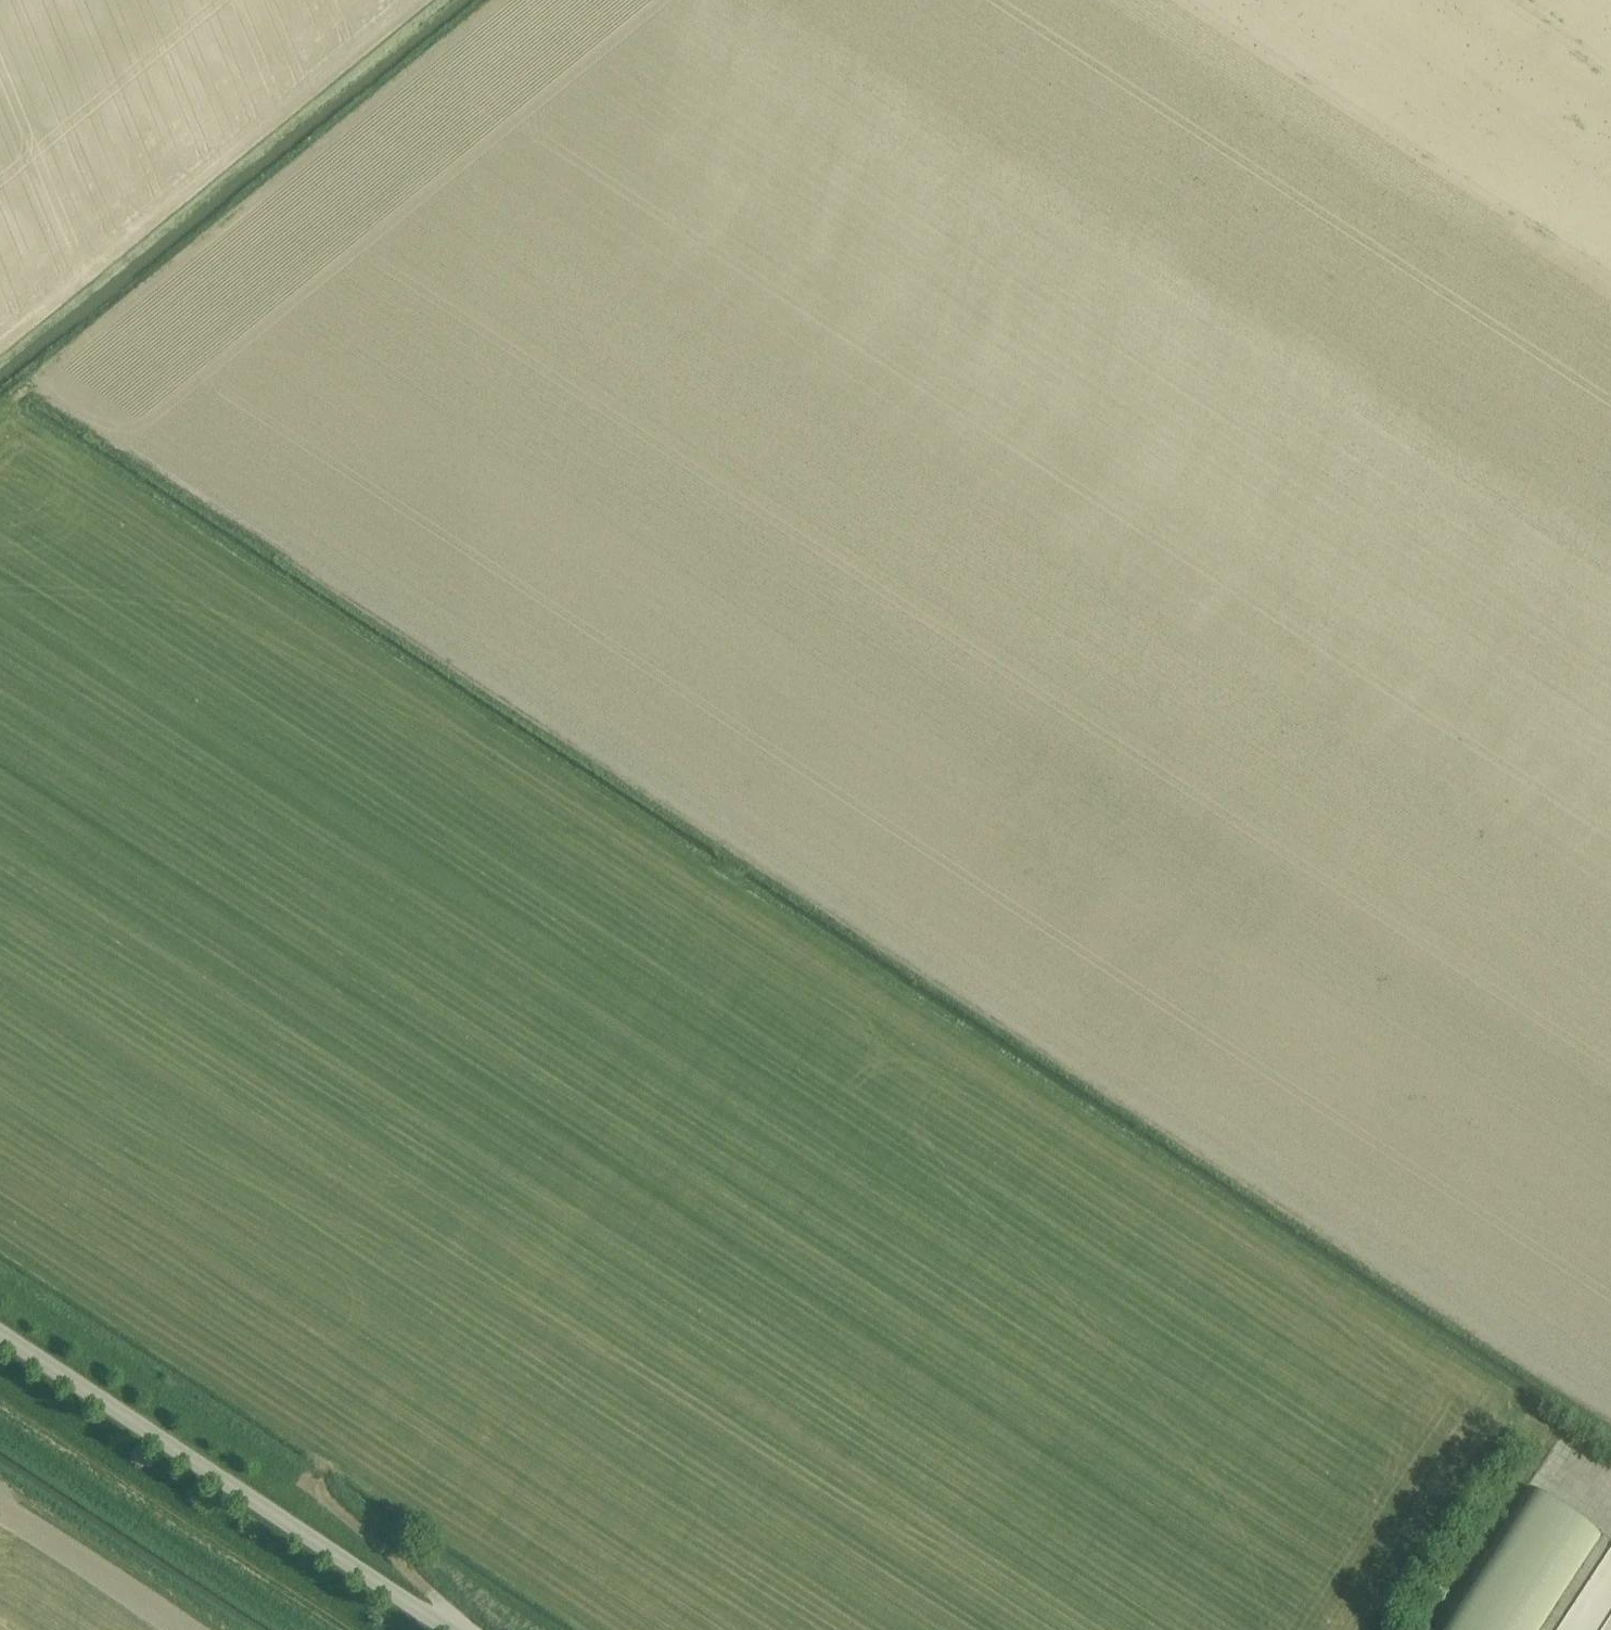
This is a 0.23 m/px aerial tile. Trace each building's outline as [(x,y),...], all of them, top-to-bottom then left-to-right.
[(1528,1488),(1436,1629),(1539,1629),(1601,1536),(1528,1488)]
